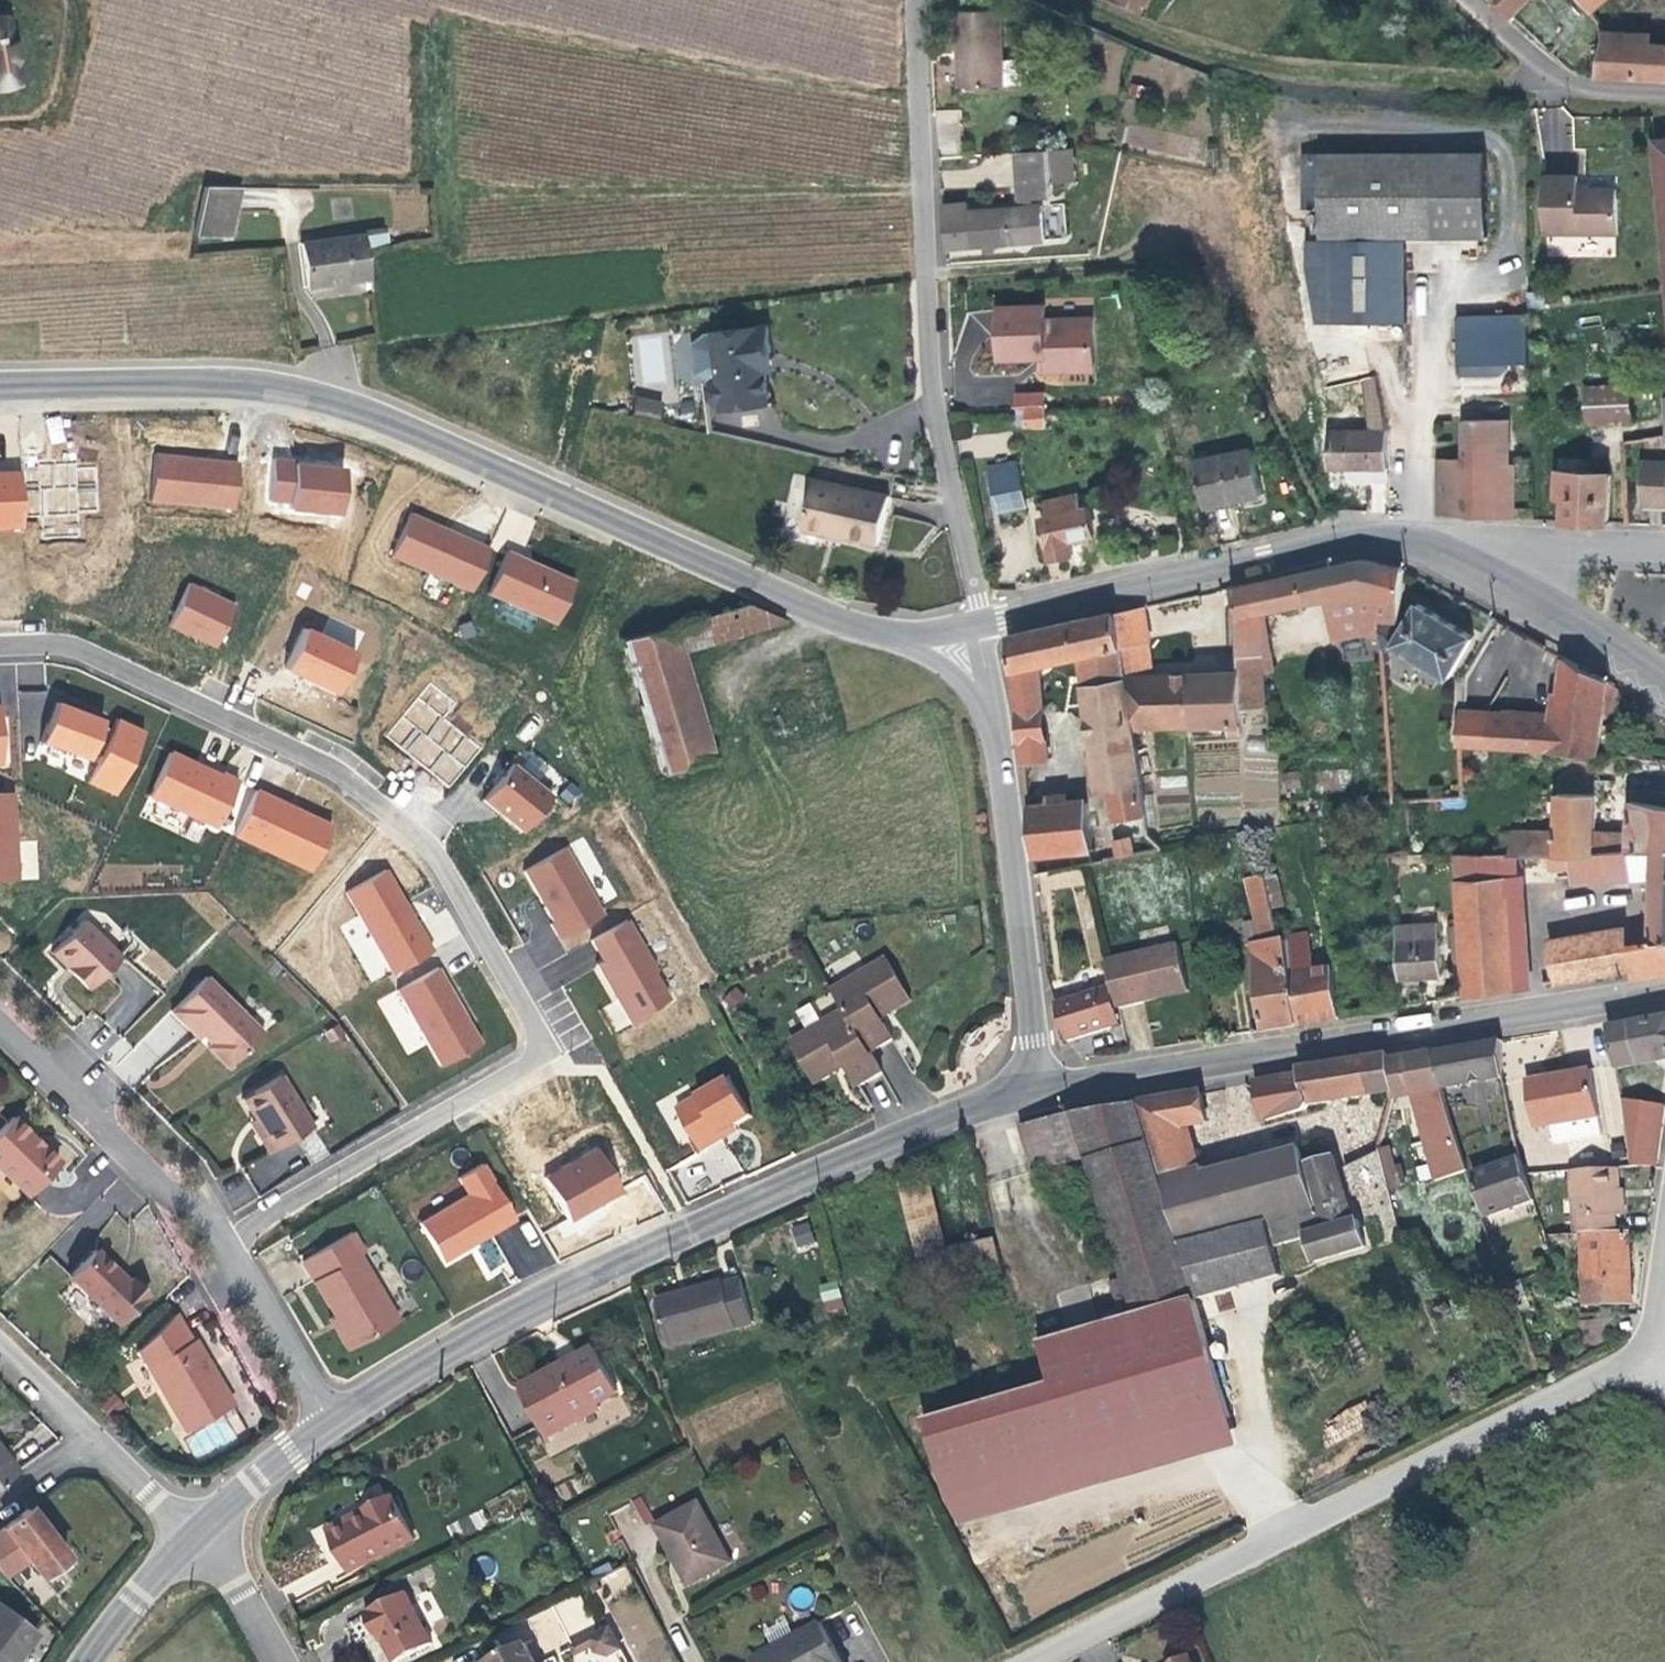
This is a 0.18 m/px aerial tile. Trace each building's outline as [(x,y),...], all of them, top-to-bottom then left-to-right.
[(1509,16),(1524,0),(1493,0),(1509,16)] [(1587,10),(1598,0),(1577,0),(1587,10)] [(999,58),(997,7),(951,8),(952,48),(958,48),(959,84),(1009,82),(1009,88),(1019,88),(1019,85),(1022,82),(1022,75),(1019,75),(1017,57),(999,58)] [(12,17),(0,18),(0,86),(21,83),(12,17)] [(1647,30),(1600,26),(1598,37),(1646,41),(1647,30)] [(1647,44),(1646,41),(1598,37),(1591,75),(1664,78),(1664,45),(1647,44)] [(1484,146),(1305,151),(1305,179),(1321,178),(1325,316),(1409,314),(1406,233),(1486,231),(1484,146)] [(1045,150),(1012,153),(1015,198),(1048,196),(1045,150)] [(1575,186),(1575,174),(1540,174),(1540,230),(1614,230),(1614,186),(1575,186)] [(235,183),(201,182),(198,231),(232,231),(235,183)] [(962,200),(937,201),(938,245),(976,244),(976,251),(987,250),(987,243),(1038,241),(1037,206),(962,209),(962,200)] [(364,273),(359,235),(295,245),(302,287),(325,283),(325,278),(364,273)] [(1539,289),(1523,288),(1522,305),(1539,305),(1539,289)] [(1040,318),(1039,303),(992,305),(993,358),(1039,356),(1040,371),(1089,370),(1088,316),(1040,318)] [(1519,309),(1448,313),(1451,361),(1521,358),(1519,309)] [(769,352),(766,325),(715,331),(714,333),(706,334),(693,343),(696,373),(711,380),(714,380),(709,386),(709,393),(716,400),(721,399),(722,408),(766,404),(762,353),(769,352)] [(771,370),(769,352),(762,353),(763,371),(771,370)] [(1375,408),(1370,376),(1357,378),(1364,429),(1319,432),(1324,469),(1379,465),(1375,408)] [(1585,385),(1585,389),(1586,421),(1628,419),(1628,384),(1585,385)] [(1586,412),(1585,389),(1567,390),(1567,413),(1586,412)] [(1011,406),(1039,404),(1039,390),(1011,391),(1011,406)] [(635,396),(633,414),(661,417),(663,400),(635,396)] [(1039,404),(1011,406),(1012,422),(1040,422),(1039,404)] [(1502,441),(1501,416),(1489,417),(1490,441),(1502,441)] [(1456,418),(1457,457),(1459,515),(1503,517),(1502,507),(1509,508),(1508,462),(1502,462),(1502,441),(1490,441),(1489,417),(1456,418)] [(1257,495),(1249,453),(1191,463),(1198,502),(1237,496),(1238,498),(1257,495)] [(153,454),(151,505),(240,508),(241,457),(153,454)] [(1459,515),(1457,457),(1431,457),(1433,513),(1459,515)] [(1639,457),(1637,497),(1664,498),(1664,459),(1639,457)] [(348,512),(350,464),(270,461),(269,509),(348,512)] [(1021,505),(1013,468),(985,474),(994,511),(1021,505)] [(1606,471),(1553,468),(1552,494),(1559,495),(1558,519),(1603,521),(1606,471)] [(16,525),(13,470),(0,471),(0,526),(16,525)] [(805,524),(857,537),(879,543),(891,497),(817,478),(805,524)] [(1077,507),(1074,493),(1041,500),(1044,514),(1037,516),(1046,559),(1069,554),(1066,540),(1091,535),(1084,505),(1077,507)] [(465,591),(484,548),(405,512),(386,555),(465,591)] [(846,535),(805,524),(804,531),(844,541),(846,535)] [(501,550),(482,593),(549,623),(568,580),(501,550)] [(1359,558),(1322,566),(1323,600),(1324,600),(1331,639),(1357,635),(1376,641),(1375,623),(1392,624),(1397,567),(1359,558)] [(1323,600),(1322,566),(1302,570),(1299,607),(1323,600)] [(1299,607),(1302,570),(1226,586),(1233,614),(1235,667),(1236,675),(1237,707),(1261,706),(1259,673),(1270,672),(1266,614),(1299,607)] [(228,603),(182,582),(163,624),(208,645),(228,603)] [(671,672),(629,683),(634,701),(676,690),(696,758),(708,754),(679,649),(784,621),(740,603),(659,626),(671,672)] [(1392,624),(1375,623),(1376,641),(1377,647),(1384,651),(1388,647),(1444,678),(1467,635),(1412,603),(1398,624),(1392,624)] [(1111,612),(1116,646),(1144,643),(1139,606),(1111,612)] [(1116,646),(1111,612),(1006,634),(1012,691),(1038,688),(1036,663),(1076,654),(1103,648),(1105,659),(1118,658),(1116,646)] [(463,621),(452,625),(456,637),(467,633),(463,621)] [(671,672),(659,626),(617,638),(629,683),(671,672)] [(297,628),(278,668),(329,692),(348,652),(297,628)] [(1116,646),(1118,658),(1121,678),(1149,678),(1144,643),(1116,646)] [(1121,678),(1118,658),(1105,659),(1103,648),(1076,654),(1080,683),(1121,678)] [(1601,679),(1559,656),(1550,720),(1527,718),(1528,712),(1482,709),(1461,707),(1458,745),(1479,747),(1591,754),(1601,679)] [(1236,675),(1235,667),(1211,668),(1210,676),(1236,675)] [(1237,707),(1236,675),(1210,676),(1149,678),(1121,678),(1129,725),(1224,723),(1225,736),(1238,735),(1237,707)] [(1143,815),(1129,725),(1121,678),(1080,683),(1095,789),(1084,797),(1051,801),(1046,758),(1020,760),(1032,871),(1092,862),(1088,822),(1143,815)] [(1046,758),(1038,688),(1012,691),(1020,760),(1046,758)] [(696,758),(676,690),(634,701),(653,770),(696,758)] [(93,724),(96,718),(50,700),(34,740),(81,758),(84,749),(93,724)] [(81,781),(107,793),(136,729),(111,717),(105,729),(94,753),(81,781)] [(105,729),(93,724),(84,749),(94,753),(105,729)] [(189,763),(164,751),(143,795),(209,826),(231,779),(214,772),(213,774),(198,767),(197,769),(188,765),(189,763)] [(545,795),(506,763),(476,799),(515,831),(545,795)] [(1626,776),(1589,774),(1588,792),(1587,830),(1595,831),(1595,829),(1626,830),(1626,783),(1626,776)] [(1664,847),(1664,790),(1626,783),(1626,830),(1595,829),(1595,831),(1587,830),(1588,792),(1552,790),(1552,830),(1529,830),(1530,850),(1543,849),(1578,848),(1626,846),(1649,847),(1664,847)] [(249,789),(228,834),(303,869),(324,824),(291,809),(289,811),(284,809),(282,804),(249,789)] [(0,791),(0,877),(9,877),(5,790),(0,791)] [(1505,851),(1513,851),(1530,850),(1529,830),(1505,830),(1505,842),(1505,851)] [(1129,843),(1128,837),(1113,839),(1116,856),(1139,852),(1137,842),(1129,843)] [(20,840),(22,880),(38,879),(36,840),(20,840)] [(1271,914),(1256,842),(1237,846),(1251,916),(1271,914)] [(1495,842),(1495,851),(1505,851),(1505,842),(1495,842)] [(1626,875),(1626,846),(1578,848),(1579,864),(1568,864),(1569,879),(1626,875)] [(558,847),(517,870),(546,922),(543,923),(552,938),(595,914),(558,847)] [(1649,847),(1646,929),(1646,939),(1623,942),(1621,933),(1620,926),(1545,938),(1546,945),(1540,946),(1546,980),(1624,967),(1627,976),(1664,972),(1664,847),(1649,847)] [(1579,864),(1578,848),(1543,849),(1545,866),(1579,864)] [(1504,851),(1495,851),(1452,851),(1456,922),(1458,943),(1459,962),(1461,994),(1510,986),(1504,851)] [(1514,876),(1513,851),(1504,851),(1510,986),(1526,984),(1521,876),(1514,876)] [(379,869),(340,891),(386,972),(425,950),(403,911),(401,913),(395,904),(398,902),(379,869)] [(1048,874),(1050,889),(1083,885),(1081,869),(1048,874)] [(1259,1028),(1292,1023),(1286,974),(1282,940),(1277,941),(1271,914),(1251,916),(1237,917),(1240,944),(1249,943),(1259,1028)] [(115,956),(78,918),(45,951),(82,989),(115,956)] [(619,919),(584,939),(596,960),(590,963),(606,992),(609,991),(613,997),(610,998),(624,1023),(639,1014),(638,1012),(661,999),(646,973),(649,971),(619,919)] [(1458,943),(1456,922),(1443,923),(1445,944),(1451,943),(1458,943)] [(1646,939),(1646,929),(1621,933),(1623,942),(1646,939)] [(1436,973),(1434,936),(1390,939),(1393,976),(1436,973)] [(1459,962),(1458,943),(1451,943),(1452,963),(1459,962)] [(1184,994),(1173,946),(1101,963),(1112,1011),(1160,999),(1159,996),(1165,995),(1166,998),(1184,994)] [(830,989),(841,1010),(865,1053),(889,1039),(877,1019),(908,1002),(884,959),(830,989)] [(431,967),(390,990),(433,1065),(474,1042),(431,967)] [(1327,967),(1286,974),(1292,1023),(1332,1016),(1327,967)] [(256,1033),(200,976),(165,1011),(190,1038),(197,1032),(205,1041),(199,1046),(220,1068),(256,1033)] [(1115,1027),(1106,987),(1097,990),(1106,1030),(1115,1027)] [(1106,1030),(1097,990),(1049,1000),(1060,1040),(1106,1030)] [(876,1073),(841,1010),(787,1040),(811,1083),(841,1066),(852,1087),(876,1073)] [(1663,1011),(1598,1022),(1605,1063),(1654,1056),(1654,1047),(1664,1046),(1664,1014),(1663,1011)] [(1495,1040),(1426,1052),(1435,1086),(1497,1077),(1495,1040)] [(1654,1047),(1654,1056),(1664,1054),(1664,1046),(1654,1047)] [(1435,1086),(1426,1052),(1382,1059),(1388,1088),(1389,1094),(1412,1090),(1431,1160),(1452,1154),(1452,1151),(1435,1086)] [(1388,1088),(1382,1059),(1381,1053),(1293,1067),(1294,1074),(1306,1103),(1388,1088)] [(1595,1138),(1582,1069),(1521,1080),(1529,1127),(1545,1124),(1549,1145),(1595,1138)] [(304,1127),(274,1074),(234,1097),(265,1150),(304,1127)] [(1306,1103),(1294,1074),(1251,1081),(1257,1117),(1304,1110),(1306,1103)] [(724,1079),(672,1109),(696,1151),(717,1139),(714,1134),(729,1126),(746,1117),(724,1079)] [(1209,1297),(1283,1277),(1276,1245),(1305,1235),(1312,1261),(1365,1247),(1356,1220),(1349,1222),(1329,1156),(1209,1186),(1206,1181),(1193,1183),(1179,1124),(1200,1120),(1195,1092),(1134,1102),(1080,1111),(1013,1127),(1025,1174),(1083,1160),(1136,1315),(1197,1296),(1198,1300),(1209,1297)] [(1616,1101),(1619,1128),(1656,1135),(1661,1102),(1616,1101)] [(265,1150),(247,1118),(242,1122),(261,1153),(265,1150)] [(11,1121),(0,1132),(0,1178),(22,1201),(56,1166),(11,1121)] [(732,1130),(729,1126),(714,1134),(717,1139),(732,1130)] [(1652,1165),(1656,1135),(1619,1128),(1624,1166),(1652,1165)] [(588,1148),(537,1177),(561,1219),(613,1190),(588,1148)] [(1383,1184),(1373,1149),(1337,1160),(1348,1195),(1383,1184)] [(1528,1199),(1514,1156),(1468,1170),(1482,1214),(1528,1199)] [(461,1193),(412,1221),(434,1259),(459,1245),(457,1242),(466,1238),(467,1240),(506,1218),(474,1163),(451,1176),(461,1193)] [(1575,1234),(1611,1232),(1610,1216),(1618,1216),(1614,1166),(1567,1169),(1571,1234),(1575,1234)] [(950,1255),(929,1174),(899,1180),(927,1289),(1002,1273),(995,1244),(950,1255)] [(798,1249),(815,1243),(807,1220),(790,1226),(798,1249)] [(1611,1232),(1575,1234),(1577,1301),(1624,1300),(1623,1232),(1611,1232)] [(356,1253),(344,1233),(294,1262),(331,1326),(326,1329),(339,1351),(391,1320),(352,1256),(356,1253)] [(127,1289),(96,1257),(69,1284),(115,1331),(146,1301),(131,1286),(127,1289)] [(753,1323),(741,1275),(654,1297),(668,1344),(753,1323)] [(839,1282),(820,1283),(822,1312),(841,1311),(839,1282)] [(1136,1315),(1043,1343),(1054,1383),(926,1421),(958,1531),(1252,1445),(1209,1297),(1198,1300),(1197,1296),(1136,1315)] [(331,1326),(326,1317),(321,1320),(326,1329),(331,1326)] [(188,1351),(176,1322),(138,1358),(181,1442),(229,1416),(211,1384),(207,1387),(199,1374),(204,1371),(191,1349),(188,1351)] [(612,1390),(589,1347),(516,1386),(542,1436),(596,1407),(593,1400),(612,1390)] [(0,1459),(0,1477),(8,1471),(0,1459)] [(406,1544),(383,1498),(320,1529),(342,1576),(406,1544)] [(730,1563),(698,1505),(652,1530),(685,1589),(730,1563)] [(19,1507),(0,1521),(0,1537),(13,1554),(8,1557),(16,1568),(21,1565),(29,1574),(55,1554),(19,1507)] [(604,1578),(613,1596),(634,1585),(624,1567),(604,1578)] [(608,1622),(594,1628),(579,1593),(525,1617),(546,1661),(556,1661),(614,1636),(608,1622)] [(393,1599),(355,1619),(377,1661),(394,1661),(419,1650),(393,1599)] [(0,1615),(0,1661),(4,1661),(24,1635),(22,1632),(0,1615)] [(779,1644),(800,1634),(793,1619),(772,1630),(779,1644)] [(800,1634),(765,1652),(762,1661),(848,1661),(826,1621),(800,1634)] [(507,1650),(484,1661),(513,1661),(507,1650)] [(1189,1652),(1171,1661),(1195,1661),(1189,1652)]
